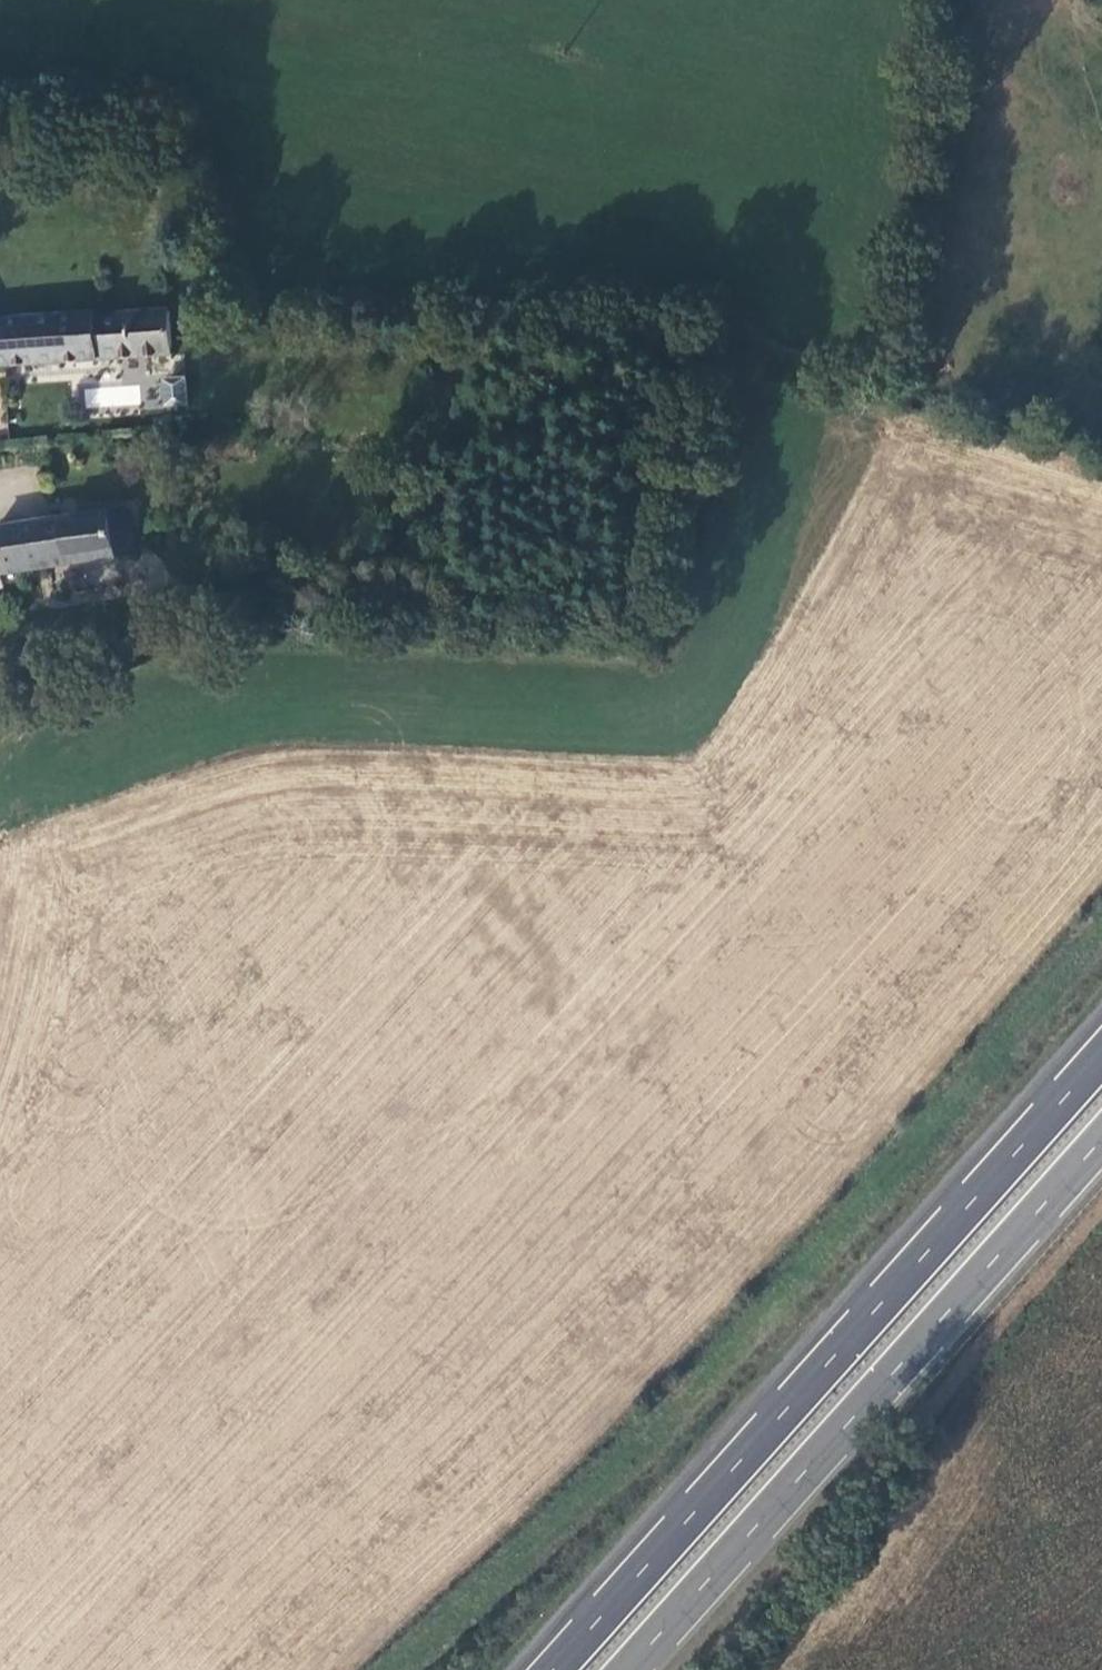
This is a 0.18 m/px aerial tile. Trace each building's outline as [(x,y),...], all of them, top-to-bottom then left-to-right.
[(173,356),(170,309),(0,322),(0,367),(173,356)] [(160,378),(161,407),(187,405),(185,377),(160,378)] [(83,387),(85,408),(141,405),(140,384),(83,387)] [(0,529),(0,559),(2,576),(120,561),(119,555),(134,552),(128,512),(0,529)]
